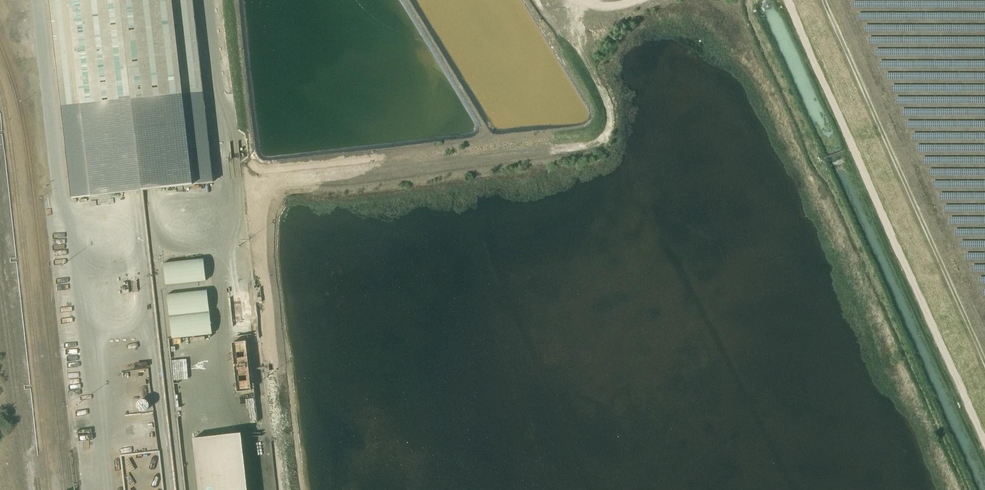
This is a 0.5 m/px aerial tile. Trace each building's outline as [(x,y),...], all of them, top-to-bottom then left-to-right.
[(193,0),(51,0),(73,198),(213,182),(193,0)] [(203,258),(163,262),(166,285),(206,280),(203,258)] [(207,290),(167,294),(171,338),(212,334),(207,290)] [(223,435),(193,438),(199,489),(229,489),(223,435)]
